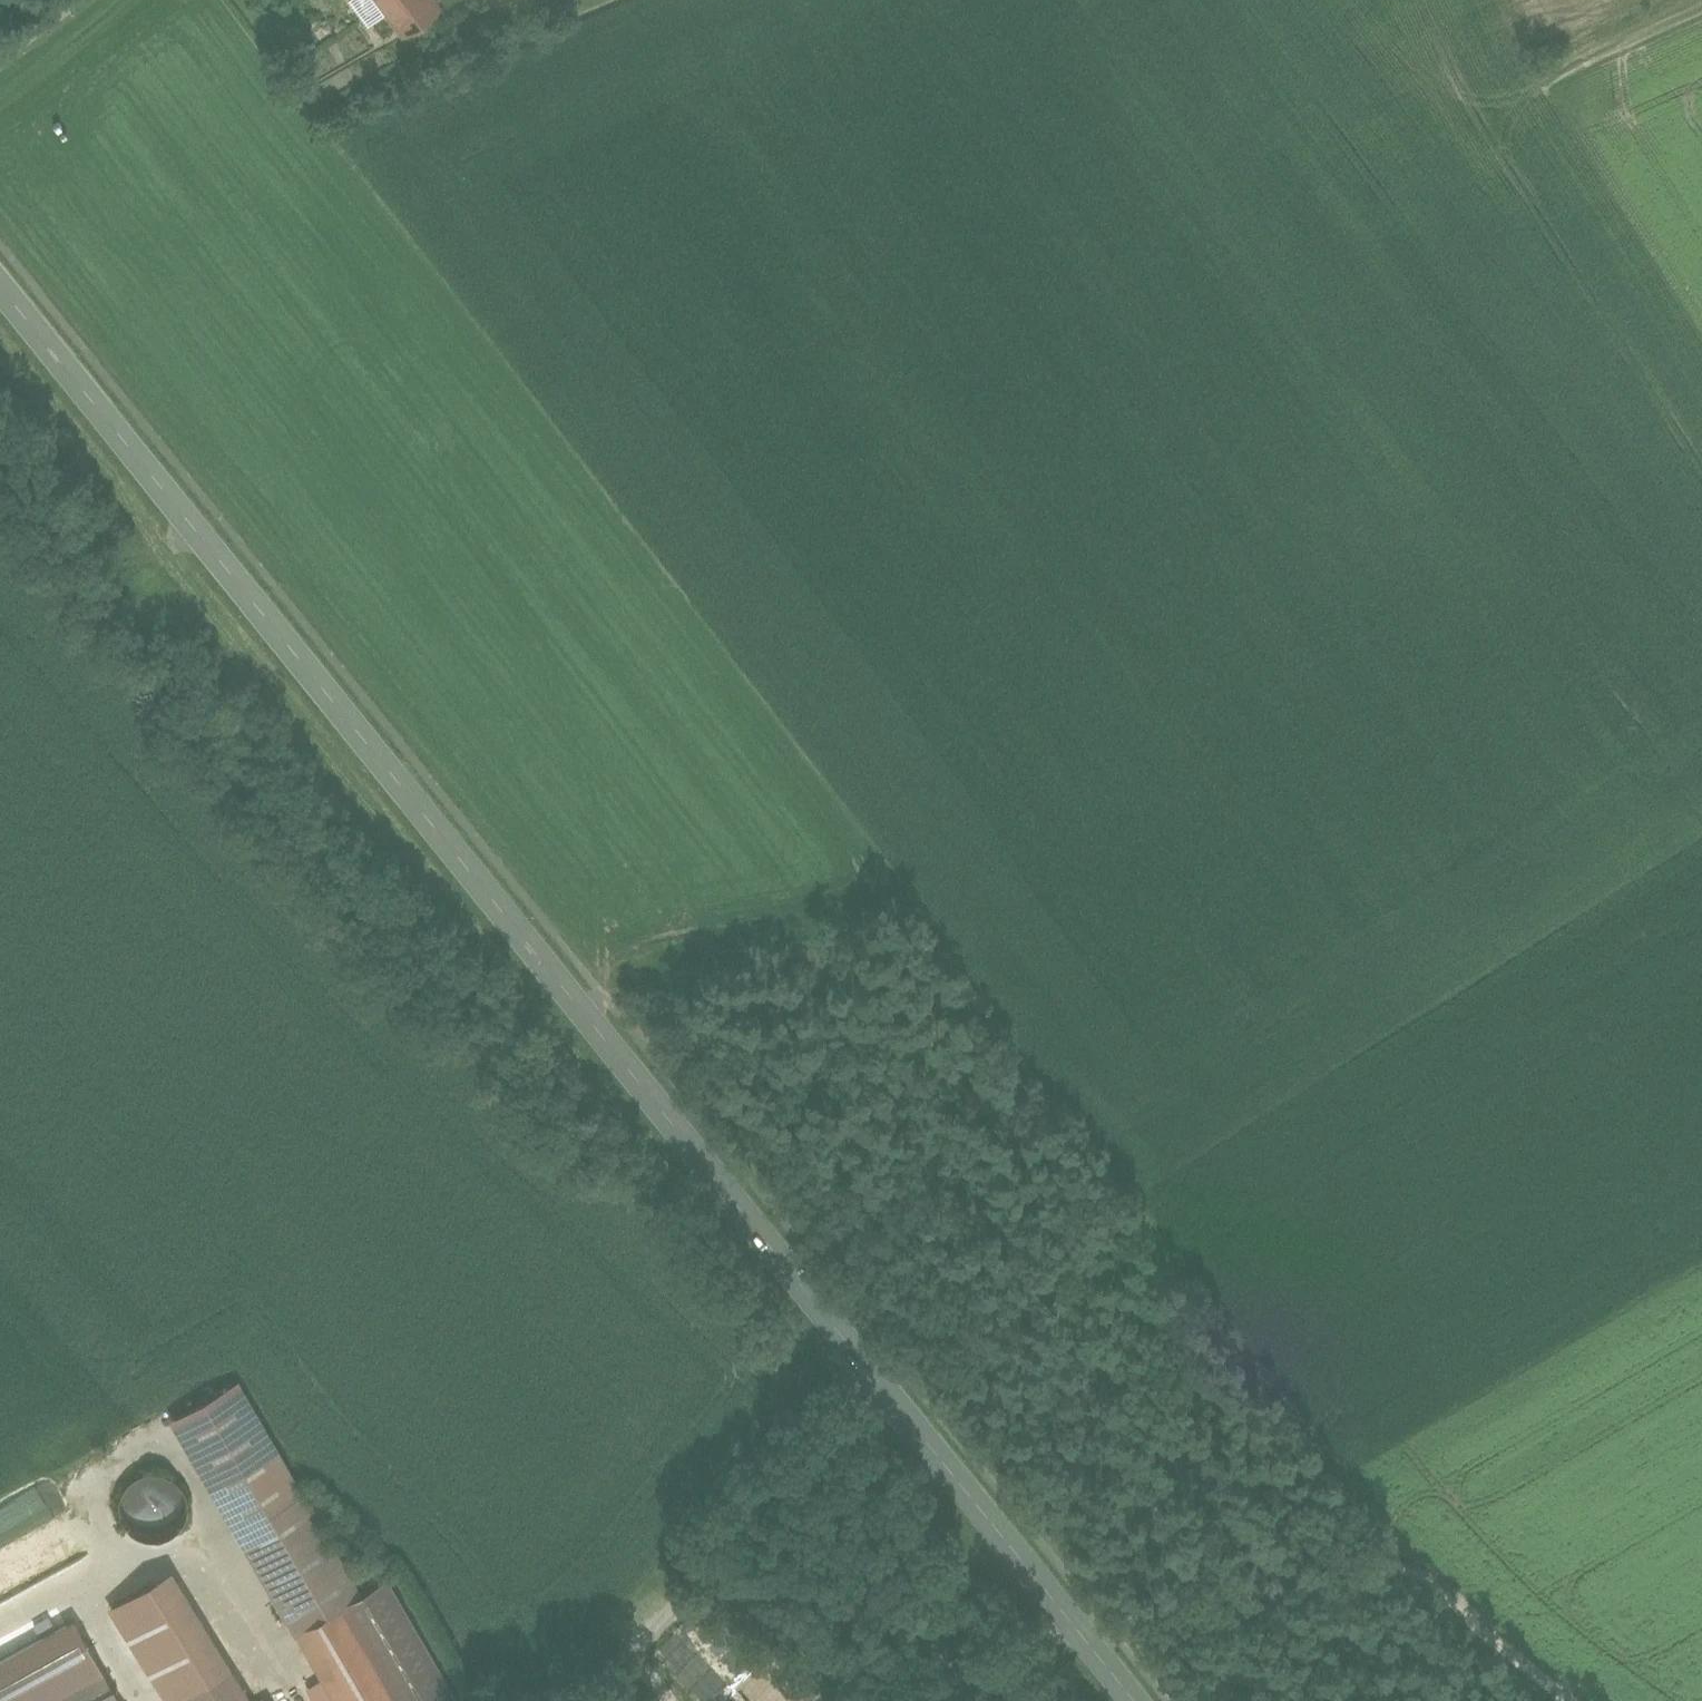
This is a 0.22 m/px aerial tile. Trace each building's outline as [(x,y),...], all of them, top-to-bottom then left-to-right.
[(397,26),(432,0),(378,0),(397,26)] [(243,1376),(173,1415),(333,1700),(371,1700),(390,1691),(395,1700),(439,1700),(455,1692),(384,1564),(356,1579),(243,1376)] [(182,1481),(173,1468),(165,1462),(149,1459),(136,1462),(126,1470),(119,1480),(117,1494),(121,1508),(128,1517),(139,1523),(152,1525),(163,1523),(175,1515),(181,1505),(183,1491),(182,1481)] [(178,1567),(113,1605),(170,1700),(177,1700),(236,1666),(178,1567)] [(80,1610),(0,1654),(0,1700),(128,1700),(80,1610)] [(177,1700),(258,1700),(236,1666),(177,1700)]
